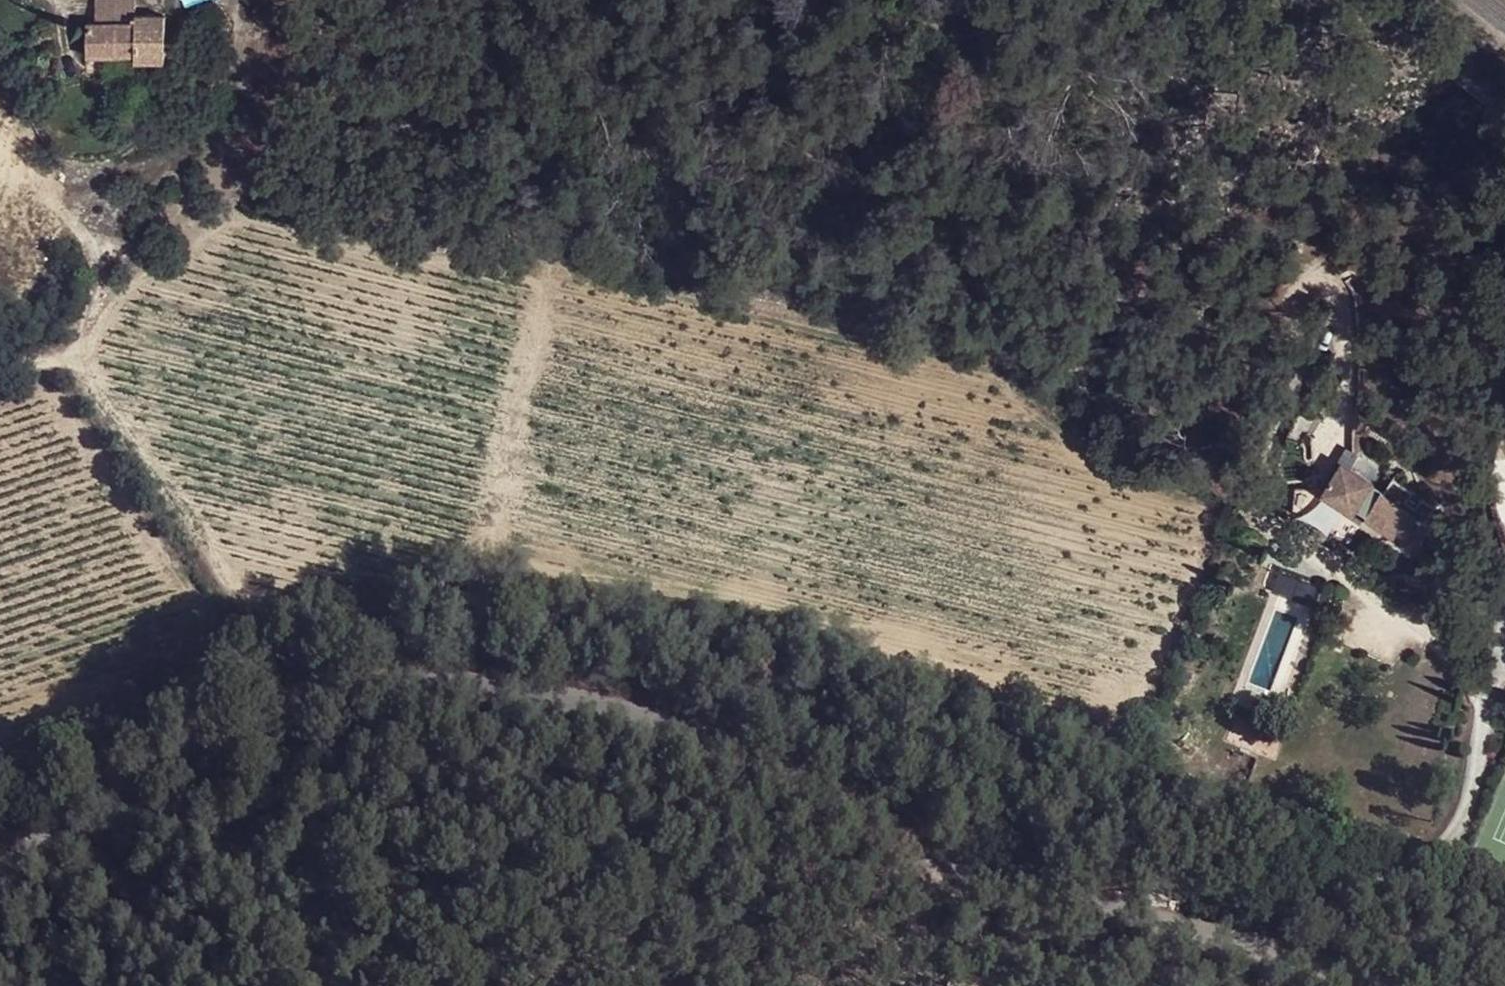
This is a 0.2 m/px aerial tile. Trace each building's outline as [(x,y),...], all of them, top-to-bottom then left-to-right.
[(135,62),(162,61),(161,12),(137,11),(136,0),(96,0),(97,19),(136,19),(136,52),(135,62)] [(89,53),(136,52),(136,19),(97,19),(87,20),(89,53)] [(1348,465),(1330,488),(1409,544),(1419,536),(1426,528),(1429,521),(1348,465)] [(1310,612),(1324,617),(1334,593),(1319,588),(1310,612)]
